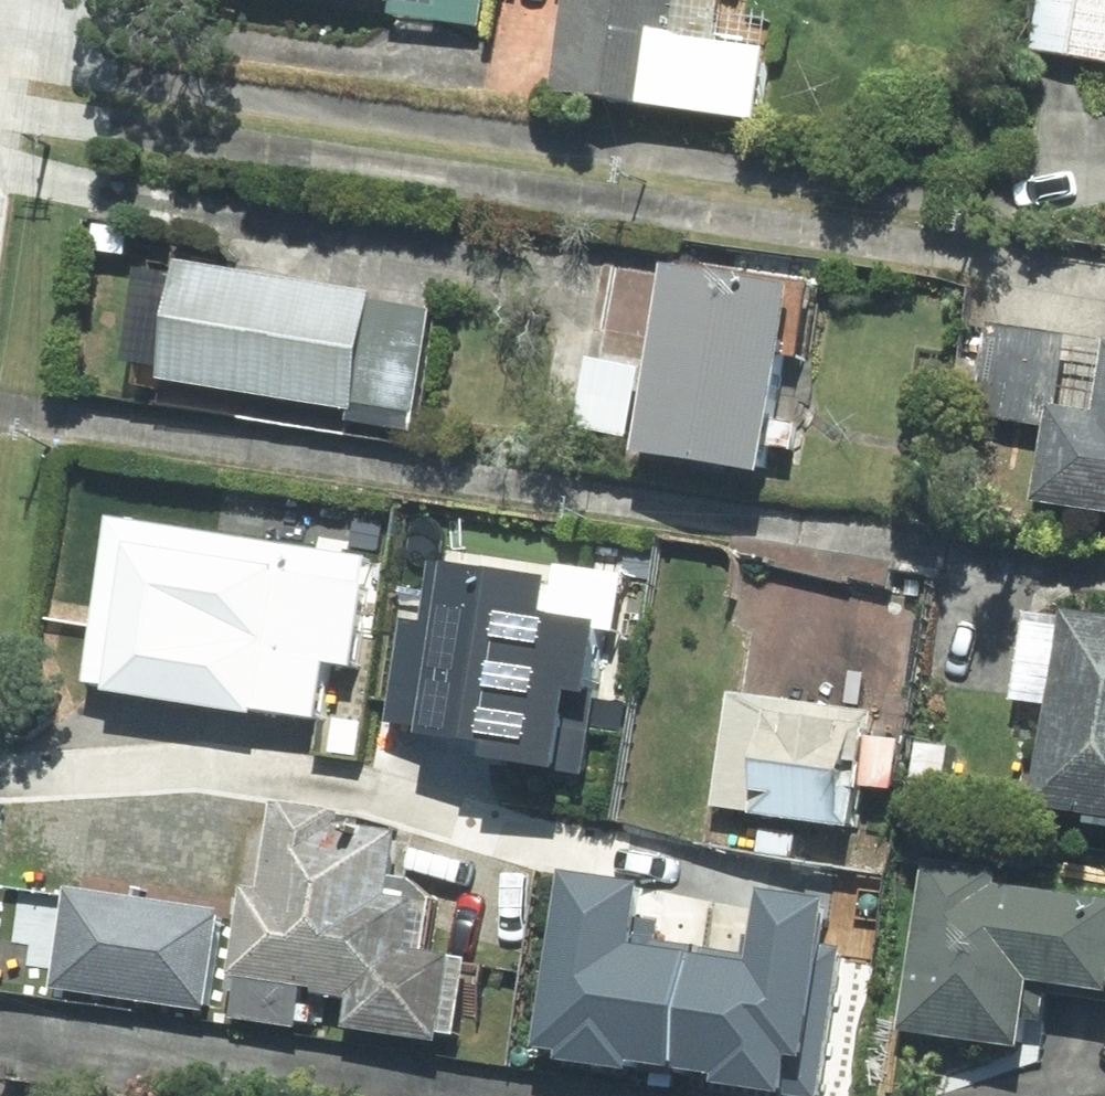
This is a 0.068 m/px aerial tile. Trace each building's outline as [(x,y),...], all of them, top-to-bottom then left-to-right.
[(386,12),(475,24),(478,0),(388,0),(386,12)] [(548,90),(749,117),(758,45),(711,39),(717,0),(560,0),(548,90)] [(1028,46),(1104,58),(1104,0),(1036,0),(1028,46)] [(367,299),(368,290),(173,258),(172,265),(148,261),(128,382),(157,387),(154,403),(344,435),(349,403),(367,299)] [(759,440),(789,445),(815,285),(657,259),(626,449),(755,470),(759,440)] [(409,413),(427,308),(367,299),(349,403),(409,413)] [(1044,404),(1053,405),(1064,333),(984,320),(970,415),(1040,426),(1044,404)] [(1030,495),(1104,506),(1104,338),(1102,337),(1090,411),(1053,405),(1044,404),(1040,426),(1030,495)] [(635,365),(584,356),(571,426),(622,435),(635,365)] [(321,661),(351,666),(368,555),(104,516),(79,682),(312,717),(321,661)] [(396,617),(381,717),(413,722),(412,730),(480,739),(478,754),(574,768),(594,631),(614,634),(621,585),(424,557),(415,620),(396,617)] [(1046,703),(1030,804),(1104,815),(1104,607),(1103,621),(1021,609),(1008,697),(1046,703)] [(865,709),(723,689),(707,805),(848,824),(854,784),(887,788),(894,740),(861,735),(865,709)] [(331,813),(269,803),(255,887),(239,888),(225,989),(232,990),(229,1016),(291,1024),(295,989),(346,995),(342,1024),(428,1036),(429,1027),(449,1029),(452,1010),(470,1013),(476,965),(462,963),(463,956),(419,950),(425,898),(404,878),(385,875),(392,834),(329,823),(331,813)] [(1104,997),(1104,898),(993,882),(995,864),(922,854),(897,1027),(1031,1046),(1039,988),(1104,997)] [(625,935),(633,881),(556,869),(528,1047),(551,1051),(550,1059),(621,1069),(623,1059),(669,1067),(688,944),(625,935)] [(215,909),(62,886),(47,986),(200,1009),(215,909)] [(688,944),(669,1067),(707,1073),(706,1080),(808,1095),(812,1095),(835,946),(817,944),(824,897),(753,886),(743,952),(688,944)]
